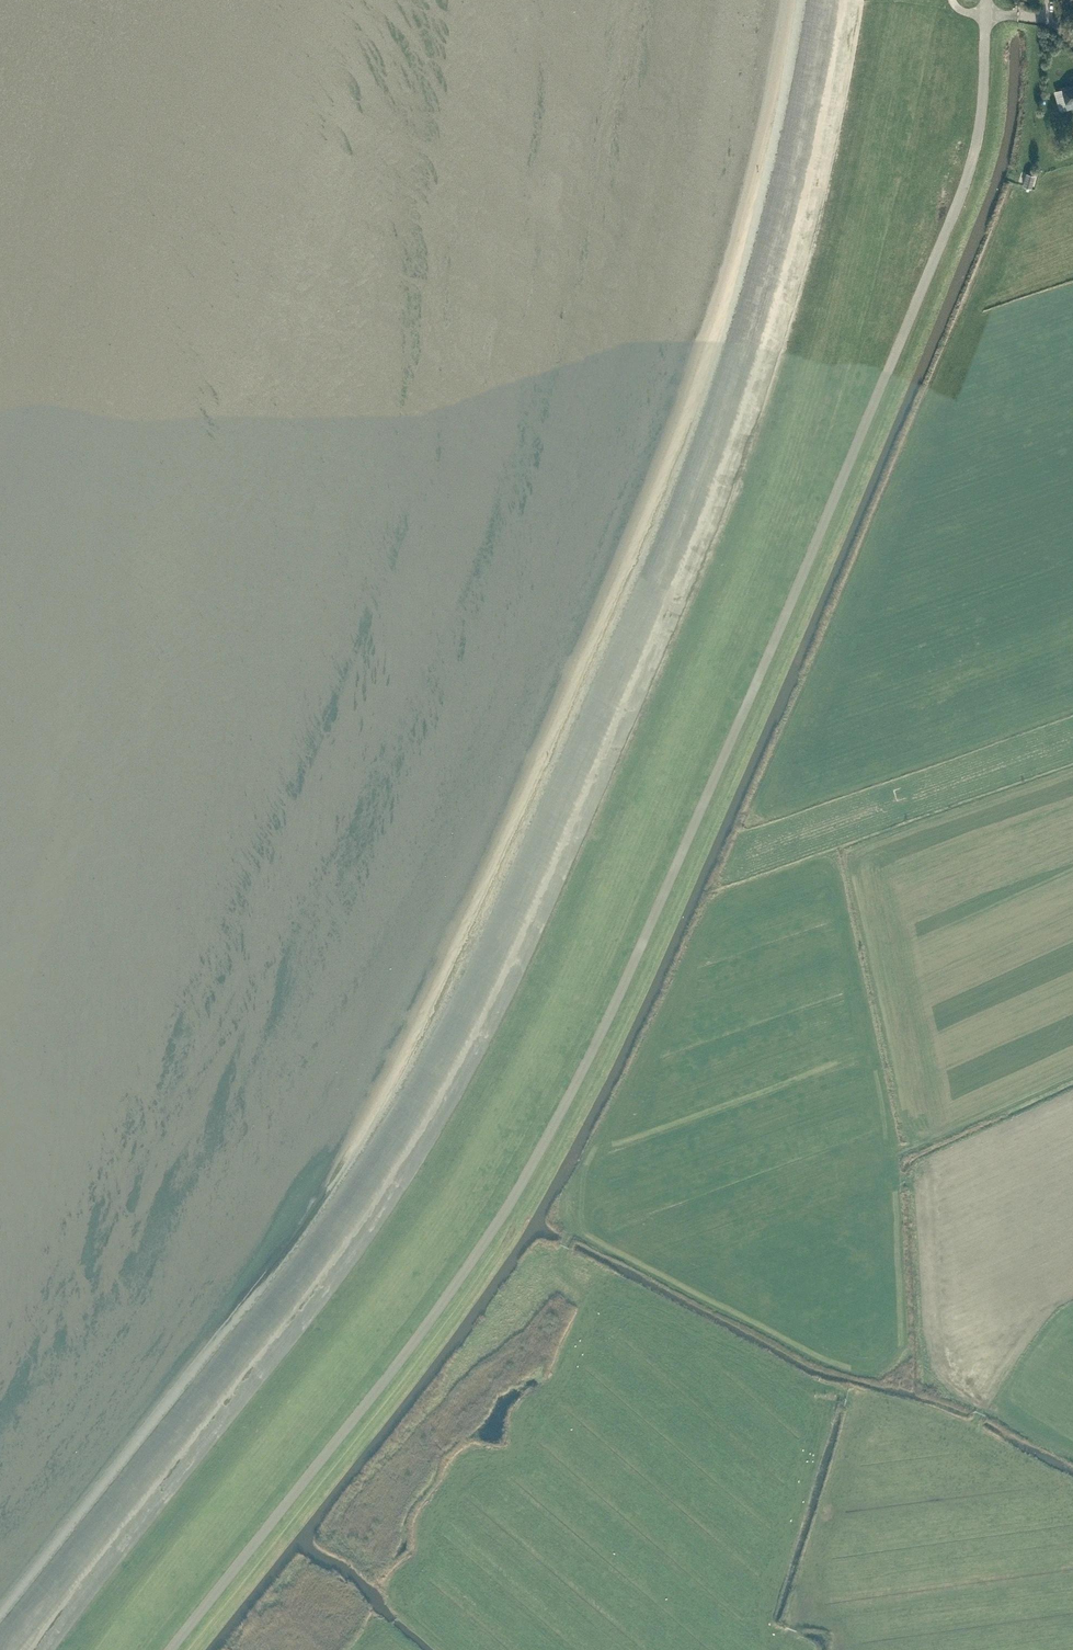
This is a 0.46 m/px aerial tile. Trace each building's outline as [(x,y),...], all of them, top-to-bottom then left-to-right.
[(1062,89),(1065,102),(1072,100),(1072,86),(1062,89)] [(1026,173),(1022,185),(1030,187),(1031,188),(1034,175),(1026,173)]
